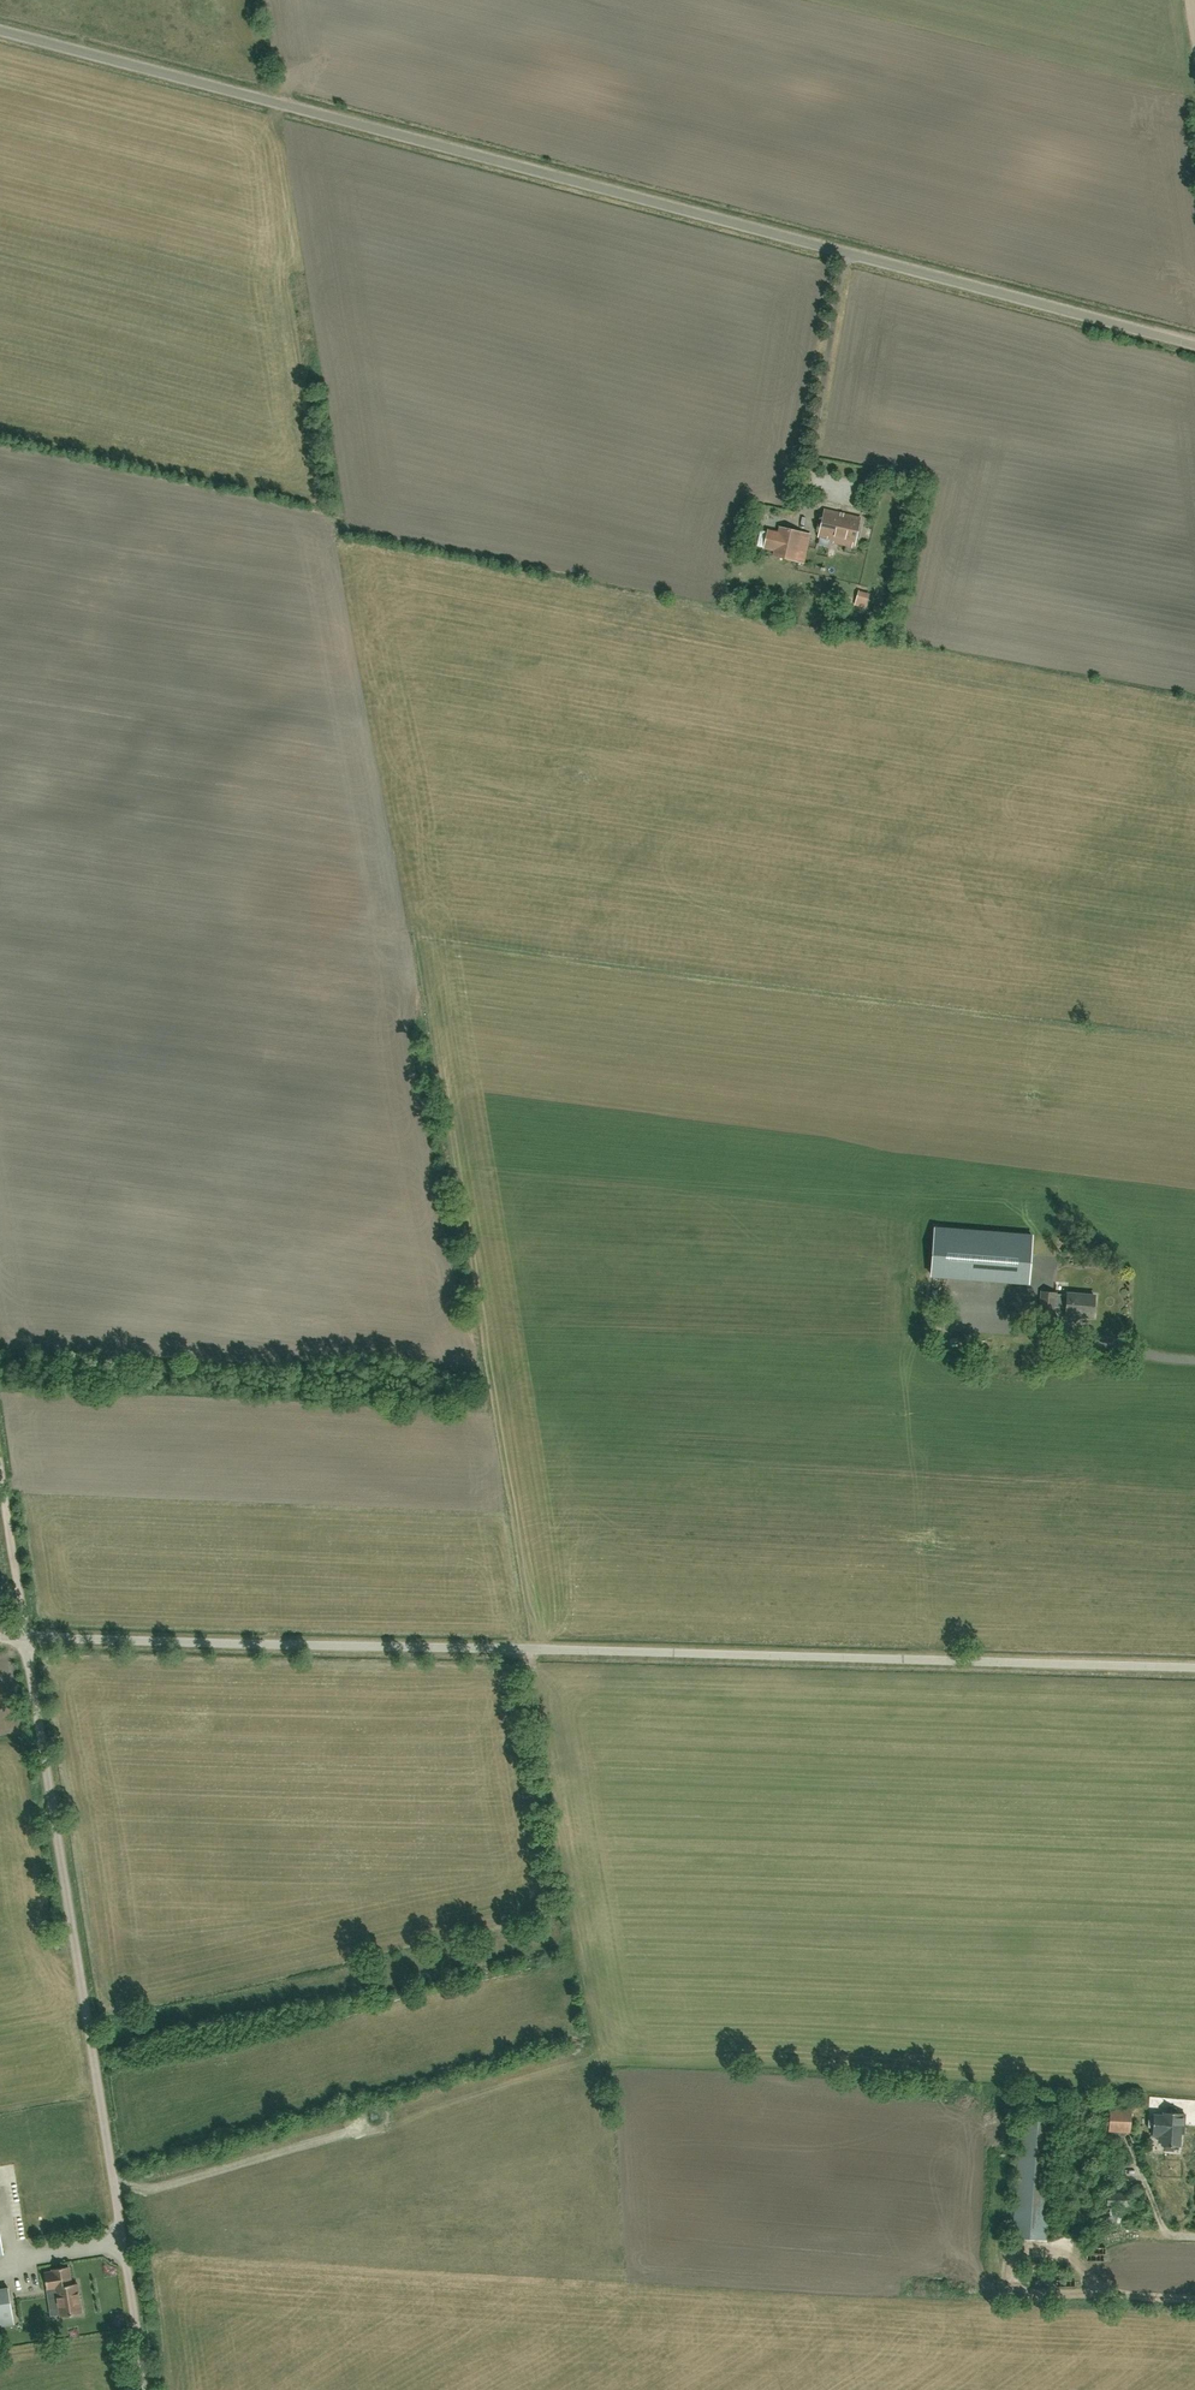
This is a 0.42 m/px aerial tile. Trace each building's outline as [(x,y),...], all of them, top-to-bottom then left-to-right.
[(833,542),(847,546),(852,547),(852,544),(854,545),(856,537),(859,537),(861,527),(859,527),(861,518),(825,510),(819,536),(834,540),(833,542)] [(795,561),(802,532),(780,527),(779,533),(768,530),(764,548),(774,550),(773,555),(795,561)] [(867,605),(870,594),(858,591),(855,602),(867,605)] [(1032,1235),(935,1227),(931,1276),(1028,1284),(1032,1235)] [(1094,1316),(1095,1296),(1068,1294),(1067,1295),(1056,1294),(1056,1293),(1042,1292),(1040,1314),(1054,1315),(1054,1307),(1066,1308),(1066,1317),(1077,1318),(1077,1315),(1094,1316)] [(1152,2125),(1183,2125),(1184,2111),(1175,2111),(1175,2106),(1167,2106),(1167,2111),(1163,2111),(1163,2114),(1153,2114),(1152,2118),(1148,2118),(1147,2127),(1152,2127),(1152,2125)] [(1108,2132),(1130,2133),(1131,2110),(1109,2109),(1108,2132)] [(1012,2238),(1045,2240),(1054,2117),(1021,2115),(1012,2238)] [(1183,2131),(1183,2125),(1152,2125),(1152,2127),(1152,2135),(1160,2135),(1159,2141),(1162,2141),(1162,2144),(1166,2144),(1166,2149),(1174,2149),(1174,2144),(1180,2145),(1180,2130),(1183,2131)] [(1130,2207),(1130,2193),(1107,2193),(1108,2226),(1117,2226),(1116,2207),(1119,2207),(1130,2207)] [(71,2284),(68,2267),(53,2269),(53,2272),(45,2273),(47,2289),(56,2287),(61,2316),(82,2313),(77,2283),(71,2284)] [(0,2289),(0,2326),(14,2324),(8,2288),(0,2289)]
